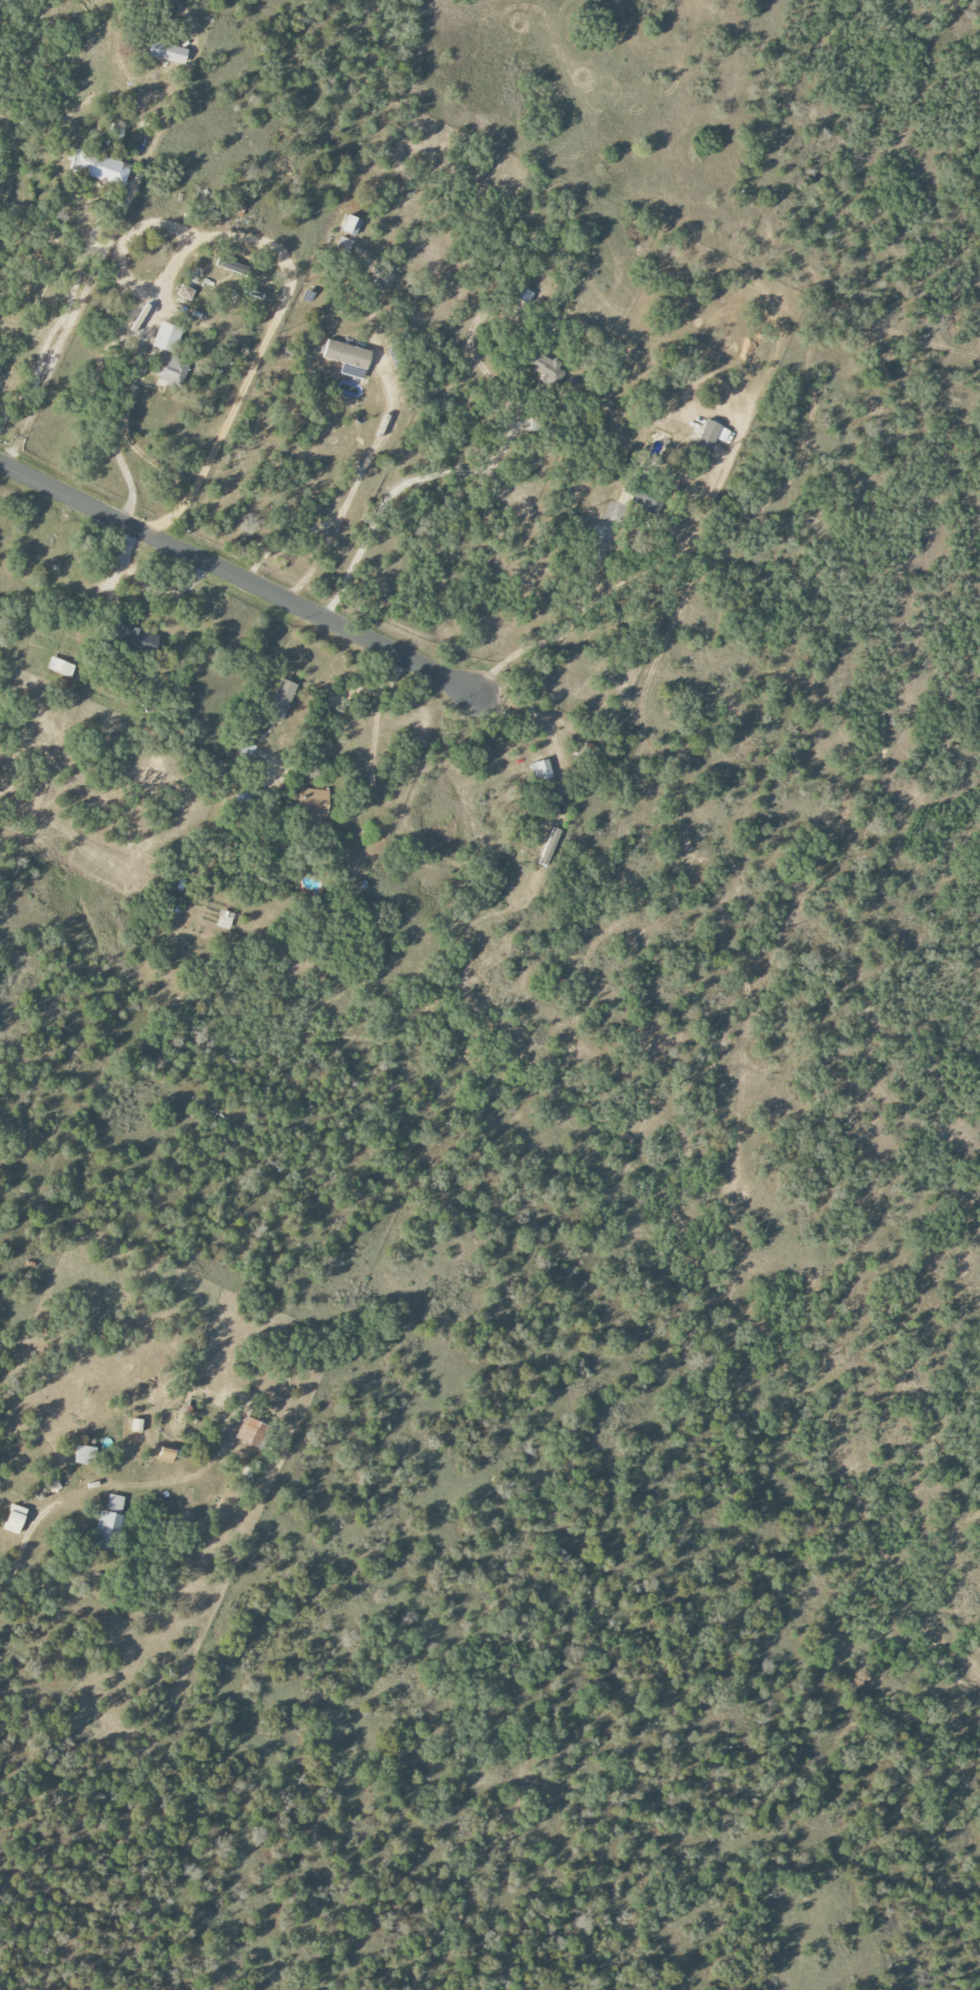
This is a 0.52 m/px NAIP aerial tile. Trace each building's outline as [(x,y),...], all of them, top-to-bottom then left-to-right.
[(184,66),(188,50),(153,40),(148,55),(184,66)] [(131,166),(76,147),(69,169),(124,187),(131,166)] [(355,237),(362,221),(348,215),(341,231),(355,237)] [(189,300),(194,290),(182,284),(177,295),(189,300)] [(152,346),(173,355),(183,330),(161,322),(152,346)] [(323,359),(342,362),(340,375),(365,379),(370,350),(326,341),(323,359)] [(556,384),(565,366),(533,350),(524,369),(556,384)] [(178,387),(189,365),(161,352),(151,374),(178,387)] [(710,450),(714,440),(724,444),(730,430),(706,420),(696,444),(710,450)] [(160,634),(119,624),(114,644),(155,654),(160,634)] [(46,670),(70,678),(75,666),(51,657),(46,670)] [(529,764),(532,782),(552,778),(549,760),(529,764)] [(328,816),(329,790),(302,789),(301,815),(328,816)] [(561,831),(552,827),(538,863),(547,866),(561,831)] [(271,1425),(244,1416),(236,1438),(262,1448),(271,1425)] [(142,1432),(142,1419),(132,1419),(132,1431),(142,1432)] [(74,1463),(93,1466),(96,1447),(77,1444),(74,1463)] [(173,1464),(176,1451),(161,1447),(158,1460),(173,1464)] [(126,1497),(109,1494),(106,1511),(101,1510),(94,1547),(114,1551),(119,1525),(120,1525),(126,1497)] [(27,1509),(13,1504),(4,1530),(18,1535),(27,1509)]
